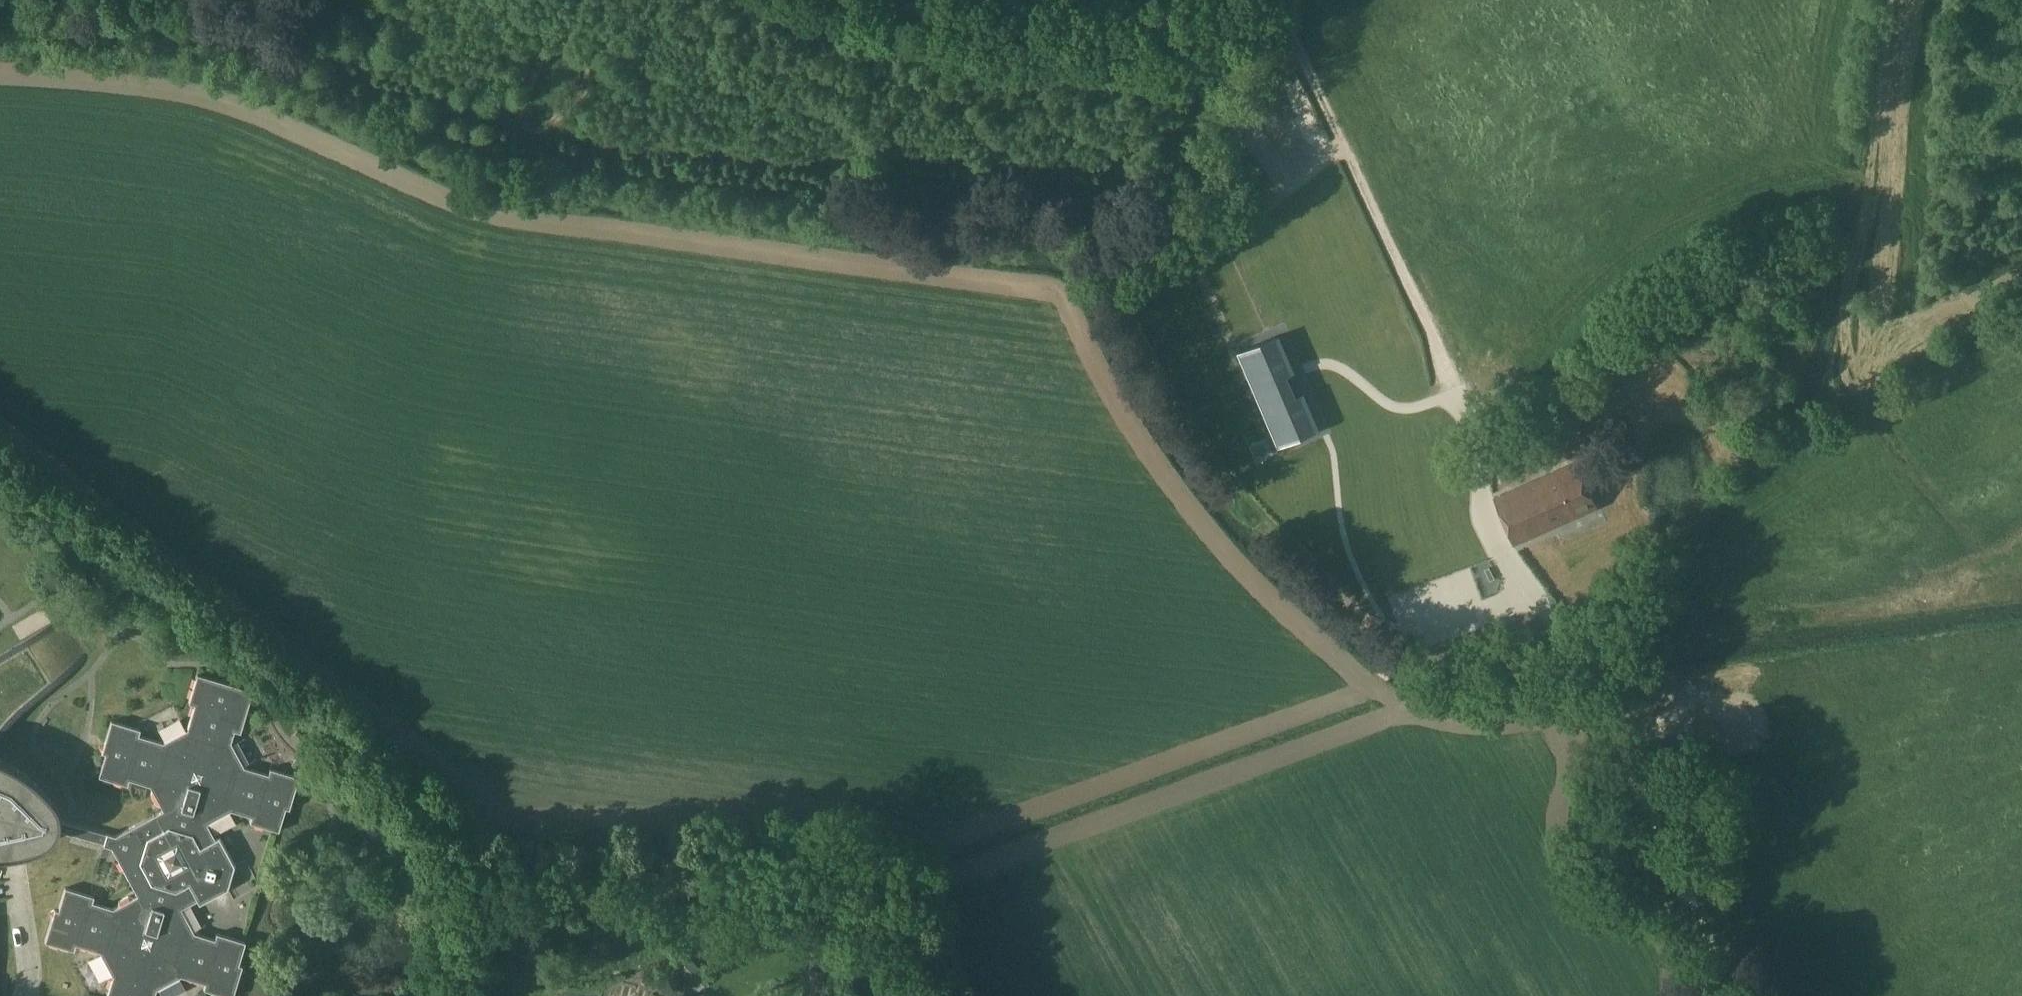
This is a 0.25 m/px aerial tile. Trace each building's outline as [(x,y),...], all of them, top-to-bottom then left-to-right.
[(1278,333),(1237,352),(1278,447),(1320,425),(1278,333)] [(1514,544),(1596,508),(1576,462),(1495,499),(1514,544)] [(11,718),(25,703),(43,686),(50,682),(25,647),(0,662),(0,735),(11,718)] [(106,833),(102,845),(110,847),(136,895),(112,909),(91,902),(93,897),(63,888),(57,911),(54,909),(44,942),(73,950),(75,944),(99,952),(112,976),(106,995),(154,995),(156,989),(180,976),(204,984),(202,989),(225,995),(232,995),(241,966),(238,965),(244,941),(215,933),(213,939),(193,932),(180,909),(196,900),(197,904),(226,888),(234,864),(219,837),(214,839),(205,823),(230,810),(250,816),(249,822),(277,831),(284,808),(288,809),(298,777),(269,768),(267,774),(243,767),(230,743),(233,731),(239,732),(251,691),(196,675),(188,703),(194,705),(186,729),(162,742),(138,735),(138,728),(110,720),(101,753),(104,754),(97,777),(126,785),(128,780),(149,786),(161,810),(114,836),(106,833)] [(6,853),(29,849),(41,845),(51,837),(55,831),(102,845),(106,833),(59,819),(55,804),(49,795),(37,783),(18,767),(0,756),(0,854),(6,853)] [(692,957),(681,967),(699,987),(710,977),(692,957)]
